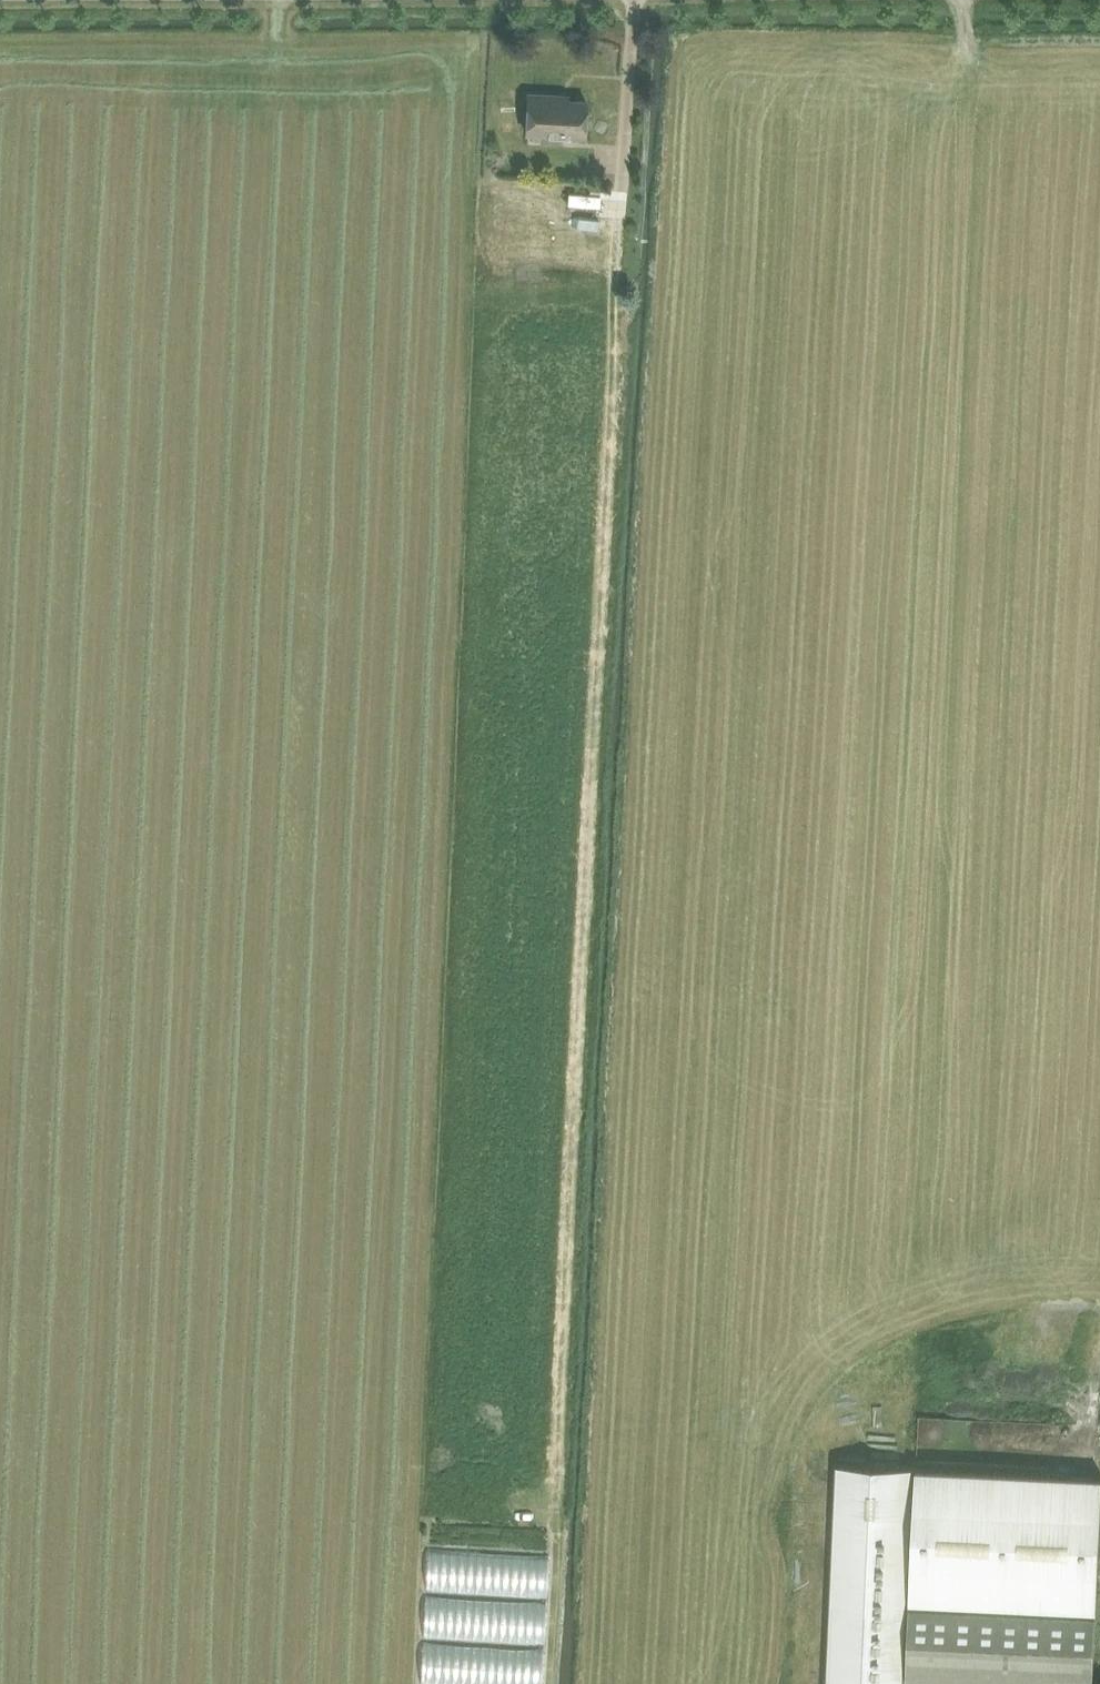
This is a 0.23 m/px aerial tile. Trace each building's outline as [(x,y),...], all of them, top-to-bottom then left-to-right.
[(525,132),(583,134),(584,100),(554,99),(554,93),(527,92),(525,132)] [(492,174),(490,270),(574,272),(576,176),(492,174)] [(917,1599),(1099,1607),(1099,1474),(1083,1473),(1084,1441),(1083,1441),(1084,1426),(1047,1424),(1046,1432),(1062,1433),(1061,1455),(1045,1454),(1045,1463),(1029,1462),(1031,1423),(991,1422),(989,1467),(922,1465),(917,1599)] [(843,1463),(832,1683),(901,1683),(902,1670),(912,1466),(843,1463)] [(902,1670),(901,1683),(1063,1683),(1063,1678),(902,1670)]
